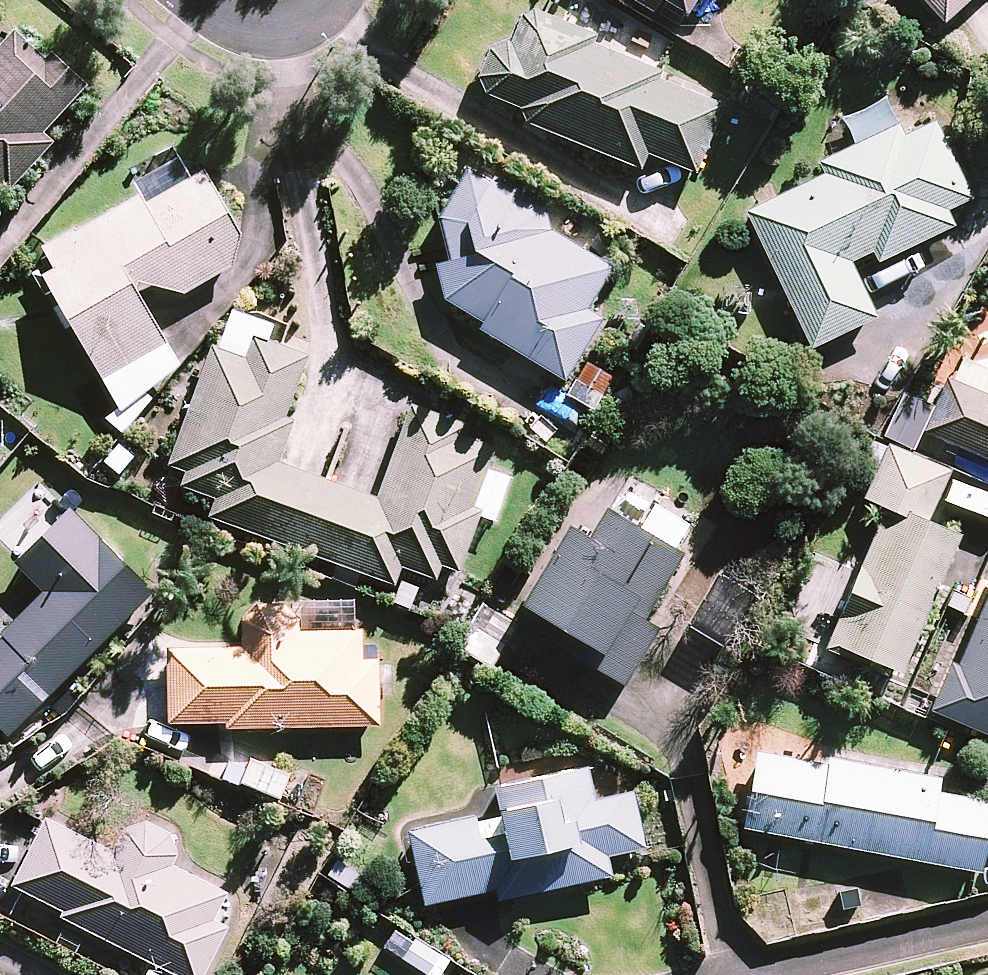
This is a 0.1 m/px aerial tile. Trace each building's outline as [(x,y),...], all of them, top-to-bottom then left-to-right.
[(654,12),(661,1),(685,16),(695,0),(635,0),(654,12)] [(944,23),(968,0),(922,0),(944,23)] [(486,91),(490,95),(525,110),(521,120),(639,169),(646,153),(694,173),(722,106),(629,67),(632,60),(588,42),(591,34),(527,7),(512,41),(507,42),(502,42),(497,44),(493,47),(489,50),(485,54),(483,58),(481,63),(480,68),(479,73),(480,78),(481,83),(483,87),(486,91)] [(9,28),(0,39),(0,201),(45,147),(37,141),(82,88),(9,28)] [(873,318),(852,273),(844,257),(867,247),(874,263),(949,227),(942,211),(969,199),(932,121),(900,136),(883,99),(843,118),(856,146),(819,163),(825,176),(746,213),(810,347),(873,318)] [(135,284),(179,295),(234,263),(238,235),(202,172),(190,179),(176,156),(133,181),(140,194),(43,251),(53,268),(41,275),(117,405),(180,369),(135,284)] [(440,217),(449,260),(434,263),(443,298),(482,321),(478,328),(565,380),(600,320),(584,311),(610,267),(541,226),(548,215),(469,168),(440,217)] [(398,565),(437,579),(443,562),(458,567),(481,503),(497,509),(518,452),(407,412),(375,499),(272,461),(312,350),(254,329),(243,358),(211,346),(168,465),(186,472),(181,486),(214,498),(207,516),(391,584),(398,565)] [(606,371),(579,360),(564,396),(592,407),(606,371)] [(946,379),(923,434),(987,461),(987,396),(946,379)] [(946,471),(887,446),(864,499),(885,508),(828,643),(899,672),(956,536),(924,523),(946,471)] [(64,507),(12,561),(44,591),(0,637),(0,726),(10,736),(151,590),(64,507)] [(688,560),(611,511),(592,542),(569,528),(521,604),(598,652),(590,664),(623,685),(660,626),(651,620),(688,560)] [(756,599),(718,577),(690,626),(728,647),(756,599)] [(957,668),(950,665),(931,710),(987,734),(987,596),(957,668)] [(294,607),(243,608),(244,647),(167,648),(169,727),(377,724),(376,661),(360,661),(359,631),(295,632),(294,607)] [(758,749),(743,828),(979,871),(987,823),(987,803),(935,793),(937,782),(758,749)] [(309,778),(246,752),(233,785),(296,810),(309,778)] [(591,803),(583,764),(495,782),(501,814),(409,832),(424,903),(495,889),(497,899),(608,876),(604,855),(642,847),(631,794),(591,803)] [(136,818),(118,854),(46,818),(10,890),(176,974),(201,974),(239,899),(173,865),(185,842),(136,818)] [(397,930),(385,950),(428,974),(436,974),(446,958),(397,930)]
